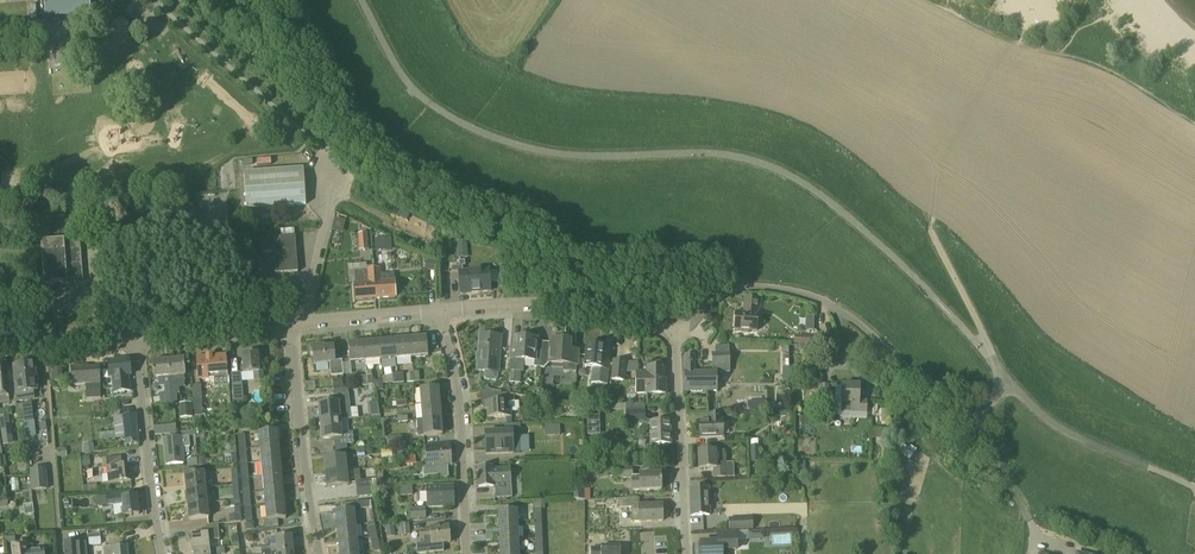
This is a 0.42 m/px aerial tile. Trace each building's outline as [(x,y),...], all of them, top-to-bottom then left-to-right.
[(46,17),(91,13),(90,0),(44,0),(46,17)] [(55,41),(50,42),(51,49),(54,48),(55,65),(72,64),(70,40),(55,41)] [(244,173),(247,209),(306,204),(303,169),(244,173)] [(368,234),(359,234),(360,251),(369,250),(368,234)] [(281,237),(262,239),(263,254),(274,253),(276,274),(298,272),(295,236),(281,237)] [(375,238),(375,250),(392,249),(391,237),(375,238)] [(41,241),(44,284),(67,282),(67,280),(83,279),(80,238),(41,241)] [(458,244),(459,257),(468,256),(468,243),(458,244)] [(436,260),(425,260),(425,268),(436,268),(436,260)] [(458,269),(450,270),(450,275),(457,274),(458,296),(489,294),(487,272),(461,274),(461,269),(463,269),(463,263),(457,264),(458,269)] [(380,269),(373,270),(376,299),(396,298),(394,274),(381,275),(380,269)] [(367,270),(354,271),(355,284),(356,301),(376,299),(373,270),(367,270)] [(744,313),(736,313),(735,330),(742,330),(742,333),(749,333),(749,331),(756,331),(758,314),(757,314),(757,309),(759,309),(760,300),(745,299),(744,313)] [(805,315),(805,330),(813,330),(814,315),(805,315)] [(793,334),(793,343),(816,345),(817,336),(793,334)] [(479,362),(478,371),(480,371),(480,385),(497,385),(497,380),(498,373),(501,339),(501,337),(482,336),(482,335),(481,347),(480,353),(479,353),(478,362),(479,362)] [(427,337),(411,339),(412,357),(428,356),(427,337)] [(511,349),(511,359),(510,371),(523,372),(525,360),(535,361),(535,367),(541,367),(543,342),(537,342),(537,339),(518,338),(518,349),(511,349)] [(411,339),(395,340),(397,359),(412,357),(411,339)] [(395,340),(380,341),(381,360),(397,359),(395,340)] [(541,367),(541,368),(544,369),(550,363),(564,364),(563,371),(577,372),(577,361),(577,359),(578,355),(578,354),(569,353),(570,342),(551,340),(551,343),(543,342),(541,367)] [(380,341),(364,343),(366,361),(381,360),(380,341)] [(366,361),(364,343),(348,344),(350,363),(366,361)] [(588,345),(585,368),(593,369),(592,383),(607,384),(609,370),(608,370),(602,369),(602,364),(604,347),(588,345)] [(715,345),(715,354),(712,354),(712,365),(716,365),(717,372),(730,372),(729,345),(715,345)] [(315,364),(330,363),(331,376),(344,375),(342,360),(334,361),(333,348),(324,349),(323,346),(313,347),(315,364)] [(244,373),(255,373),(255,381),(264,381),(263,371),(260,371),(258,353),(242,354),(244,373)] [(199,380),(228,377),(226,355),(197,357),(199,380)] [(717,372),(695,372),(695,355),(685,355),(685,373),(684,373),(685,392),(717,391),(717,372)] [(110,377),(112,377),(114,393),(131,391),(129,375),(131,375),(130,359),(108,361),(110,377)] [(184,359),(169,360),(170,377),(172,405),(178,404),(177,394),(180,394),(180,388),(179,377),(184,376),(185,376),(184,359)] [(169,360),(153,361),(154,379),(158,378),(159,387),(164,386),(165,393),(160,394),(161,406),(172,405),(170,377),(169,360)] [(613,361),(611,380),(624,381),(625,373),(626,362),(613,361)] [(6,363),(0,363),(0,403),(10,402),(6,363)] [(14,365),(17,393),(15,393),(16,401),(35,399),(34,391),(38,390),(35,363),(14,365)] [(72,385),(86,384),(87,399),(101,398),(99,370),(85,371),(84,366),(71,367),(72,385)] [(63,381),(62,367),(54,368),(55,381),(63,381)] [(637,373),(637,394),(667,394),(667,385),(665,385),(665,367),(647,368),(647,373),(637,373)] [(343,378),(333,379),(334,388),(344,387),(343,378)] [(232,384),(232,385),(234,401),(235,408),(244,407),(243,400),(244,400),(243,384),(242,384),(232,384)] [(201,385),(193,385),(194,400),(202,400),(201,385)] [(829,403),(829,385),(819,385),(819,403),(829,403)] [(842,385),(841,403),(841,412),(866,413),(867,401),(859,401),(860,386),(842,385)] [(420,389),(421,405),(440,403),(439,387),(420,389)] [(488,402),(484,402),(484,407),(485,408),(485,410),(487,410),(488,419),(506,418),(511,417),(510,411),(519,411),(519,402),(516,402),(515,395),(502,394),(487,391),(487,392),(487,393),(488,402)] [(334,395),(334,403),(319,404),(321,422),(348,419),(347,409),(351,409),(349,394),(334,395)] [(378,402),(370,403),(372,416),(381,415),(378,402)] [(192,403),(179,404),(180,418),(193,418),(192,403)] [(440,403),(421,405),(423,420),(441,419),(440,403)] [(646,419),(646,410),(645,410),(646,405),(627,405),(627,410),(627,419),(646,419)] [(28,407),(23,407),(23,409),(24,413),(24,420),(25,425),(33,424),(32,409),(28,407)] [(599,409),(586,410),(586,419),(599,419),(599,409)] [(699,421),(700,437),(723,436),(723,420),(721,420),(721,413),(709,413),(709,420),(699,421)] [(136,414),(123,416),(126,445),(139,444),(136,414)] [(0,417),(0,423),(2,437),(12,435),(8,416),(0,417)] [(348,419),(321,422),(322,439),(338,438),(338,445),(354,444),(353,432),(349,433),(348,419)] [(443,435),(441,419),(423,420),(417,421),(418,437),(443,435)] [(672,444),(671,420),(650,421),(650,445),(672,444)] [(155,434),(177,432),(176,424),(154,425),(155,434)] [(504,424),(504,432),(486,432),(487,454),(513,453),(520,453),(520,436),(521,436),(520,424),(504,424)] [(545,425),(546,434),(560,434),(560,424),(545,425)] [(35,430),(25,431),(26,438),(36,437),(35,430)] [(871,430),(871,438),(892,439),(892,431),(871,430)] [(259,432),(260,447),(279,445),(278,431),(259,432)] [(402,434),(387,436),(387,445),(403,444),(402,434)] [(182,437),(164,439),(166,465),(184,463),(183,448),(190,447),(189,436),(182,437)] [(427,467),(423,467),(424,476),(438,474),(439,478),(449,477),(448,465),(452,465),(451,444),(425,447),(427,467)] [(279,445),(260,447),(262,462),(281,460),(279,445)] [(758,445),(750,445),(751,462),(759,462),(758,445)] [(909,459),(916,449),(909,445),(903,454),(909,459)] [(237,448),(228,448),(228,462),(238,462),(237,448)] [(67,449),(57,450),(58,458),(68,457),(67,449)] [(391,449),(381,450),(382,458),(392,457),(391,449)] [(699,470),(713,469),(714,478),(734,477),(733,462),(725,462),(726,461),(726,459),(726,457),(726,455),(725,453),(724,450),(698,452),(699,470)] [(415,455),(405,456),(405,467),(415,466),(415,455)] [(121,456),(106,458),(109,483),(131,481),(130,465),(123,466),(121,456)] [(205,456),(197,457),(198,465),(206,465),(205,456)] [(324,458),(325,473),(348,471),(346,456),(324,458)] [(281,460),(262,462),(263,476),(282,475),(281,460)] [(492,467),(478,467),(479,487),(493,487),(494,487),(495,499),(512,498),(512,483),(511,468),(493,469),(493,468),(493,467),(492,467)] [(639,475),(639,477),(633,477),(633,468),(615,468),(615,479),(632,479),(632,480),(631,480),(632,492),(640,492),(640,491),(662,490),(661,473),(639,475)] [(47,489),(45,469),(31,470),(33,490),(47,489)] [(348,471),(325,473),(327,488),(349,485),(349,484),(356,483),(356,481),(355,470),(348,471)] [(185,475),(187,490),(206,488),(205,473),(185,475)] [(282,475),(263,476),(264,491),(283,489),(282,475)] [(377,487),(376,479),(371,480),(371,479),(356,481),(356,483),(357,490),(377,487)] [(413,486),(399,486),(400,496),(413,495),(413,486)] [(428,507),(454,506),(454,486),(428,487),(428,507)] [(206,488),(187,490),(188,505),(208,503),(206,488)] [(709,488),(690,488),(691,515),(710,515),(709,488)] [(283,489),(264,491),(266,506),(285,504),(283,489)] [(107,506),(123,504),(124,516),(139,514),(138,496),(123,497),(123,495),(107,496),(107,506)] [(662,504),(640,505),(639,498),(619,499),(619,508),(631,508),(632,522),(640,522),(663,521),(662,504)] [(336,511),(337,526),(356,524),(355,510),(369,508),(371,507),(371,501),(368,501),(343,503),(343,511),(336,511)] [(208,503),(188,505),(190,520),(209,518),(208,503)] [(33,504),(24,505),(25,515),(34,514),(33,504)] [(285,504),(266,506),(267,520),(265,520),(265,528),(279,527),(278,519),(286,519),(285,504)] [(411,509),(411,519),(426,518),(426,508),(411,509)] [(498,511),(499,526),(518,525),(517,510),(498,511)] [(752,517),(728,518),(729,530),(753,529),(752,517)] [(409,523),(400,524),(402,536),(410,535),(409,523)] [(356,524),(337,526),(338,541),(357,539),(356,524)] [(394,525),(385,526),(387,536),(395,535),(394,525)] [(518,525),(499,526),(500,540),(519,540),(518,525)] [(430,528),(430,529),(418,530),(419,539),(424,539),(424,543),(417,544),(417,553),(444,551),(443,543),(451,542),(449,526),(430,528)] [(191,535),(193,551),(210,549),(209,541),(220,540),(218,527),(201,529),(202,534),(191,535)] [(375,527),(369,528),(371,538),(377,537),(375,527)] [(765,530),(749,531),(749,532),(760,531),(760,539),(765,539),(765,537),(776,536),(776,531),(765,532),(765,530)] [(698,542),(699,553),(701,553),(729,553),(729,550),(736,549),(736,542),(736,532),(717,532),(718,542),(708,542),(708,541),(698,542)] [(101,533),(88,535),(89,545),(102,544),(101,533)] [(15,536),(6,537),(7,546),(15,545),(15,536)] [(262,553),(277,552),(293,550),(292,536),(276,538),(277,545),(271,546),(271,547),(261,548),(262,553)] [(338,541),(340,553),(357,553),(359,553),(357,539),(338,541)] [(500,540),(500,553),(519,553),(519,540),(500,540)] [(87,542),(79,543),(79,541),(65,543),(66,553),(88,553),(87,542)] [(373,552),(380,551),(378,541),(371,542),(373,552)] [(44,549),(27,551),(27,544),(13,546),(14,553),(44,553),(44,549)] [(127,546),(104,548),(105,553),(128,553),(127,546)] [(620,546),(602,546),(602,548),(591,547),(591,553),(620,553),(620,546)]
